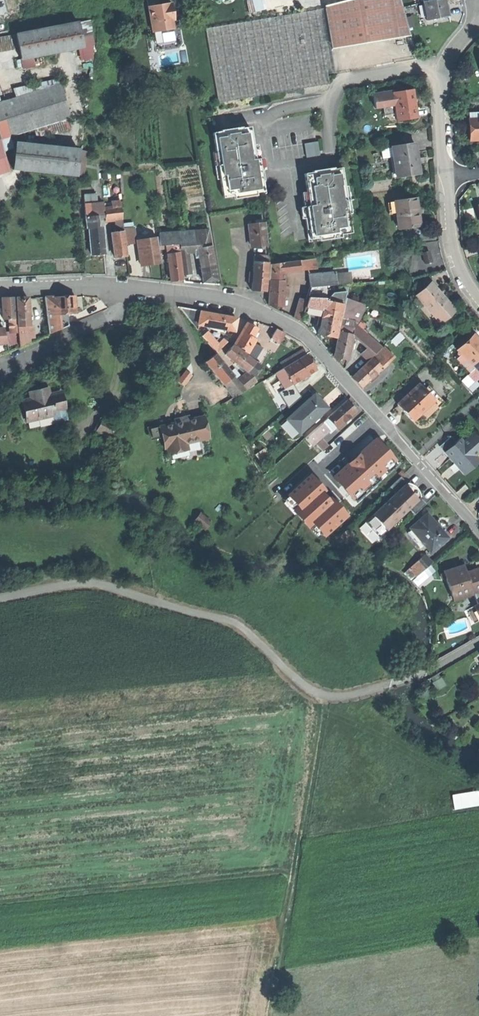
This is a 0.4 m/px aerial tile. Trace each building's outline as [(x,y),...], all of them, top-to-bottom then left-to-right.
[(267,8),(275,7),(274,0),(266,0),(267,8)] [(325,9),(332,49),(410,35),(400,0),(348,0),(324,6),(325,9)] [(427,21),(450,17),(448,9),(448,7),(446,7),(444,0),(432,0),(423,2),(427,21)] [(158,5),(149,7),(153,32),(173,29),(172,20),(171,13),(173,13),(172,4),(170,5),(169,3),(158,5)] [(325,9),(206,29),(219,103),(330,86),(328,74),(336,73),(332,49),(325,9)] [(84,48),(77,23),(16,35),(19,49),(22,60),(84,48)] [(0,38),(0,52),(19,49),(16,35),(0,38)] [(0,103),(0,139),(8,136),(70,117),(59,84),(0,103)] [(375,108),(395,105),(393,93),(393,90),(372,93),(375,108)] [(397,120),(416,118),(414,104),(412,91),(393,93),(395,105),(397,120)] [(468,114),(470,141),(477,140),(478,140),(478,114),(468,114)] [(256,193),(263,192),(261,177),(258,178),(254,178),(252,171),(257,170),(255,159),(254,149),(250,127),(243,128),(221,132),(213,133),(217,157),(219,156),(221,174),(220,174),(223,197),(234,196),(234,199),(257,196),(256,193)] [(8,136),(0,139),(0,146),(2,152),(12,149),(8,136)] [(307,158),(320,156),(318,142),(305,144),(307,158)] [(16,143),(13,170),(76,176),(79,150),(16,143)] [(391,147),(396,177),(419,174),(417,159),(415,144),(391,147)] [(341,235),(351,233),(348,210),(346,210),(345,201),(344,193),(345,192),(341,169),(334,170),(312,173),(304,174),(309,206),(310,217),(315,216),(316,224),(311,224),(308,225),(310,239),(318,238),(318,241),(341,238),(341,235)] [(84,195),(85,205),(97,204),(96,194),(84,195)] [(398,229),(419,226),(418,213),(416,199),(394,201),(398,229)] [(120,201),(97,204),(98,219),(98,221),(117,220),(122,219),(120,201)] [(85,205),(86,220),(98,219),(97,204),(85,205)] [(89,228),(90,231),(99,230),(98,221),(98,219),(86,220),(87,229),(89,228)] [(230,229),(233,248),(250,246),(266,243),(262,224),(230,229)] [(126,244),(135,243),(133,228),(124,229),(126,244)] [(194,248),(198,248),(211,246),(208,229),(159,234),(160,246),(166,245),(178,245),(179,245),(180,249),(187,248),(187,249),(194,248)] [(99,230),(90,231),(92,256),(98,256),(104,255),(102,230),(99,230)] [(120,257),(126,256),(123,232),(118,232),(112,233),(115,258),(120,257)] [(153,267),(160,266),(156,240),(143,242),(147,267),(153,267)] [(166,245),(168,261),(180,260),(178,245),(166,245)] [(198,252),(201,268),(214,266),(211,246),(198,248),(198,252)] [(188,258),(187,249),(187,248),(180,249),(181,259),(188,258)] [(422,253),(425,264),(432,263),(429,251),(422,253)] [(259,291),(266,291),(268,263),(267,256),(259,256),(259,257),(255,257),(252,290),(259,291)] [(190,274),(188,258),(181,259),(183,275),(186,274),(189,274),(190,274)] [(306,259),(299,260),(300,269),(308,268),(306,259)] [(182,279),(180,260),(168,261),(169,263),(169,268),(171,281),(177,280),(182,279)] [(284,271),(300,269),(299,260),(270,264),(270,273),(284,271)] [(210,282),(217,282),(214,266),(201,268),(203,282),(210,282)] [(283,280),(284,271),(270,273),(270,280),(283,280)] [(311,286),(338,284),(337,274),(337,273),(311,275),(311,286)] [(349,273),(337,274),(338,284),(350,283),(349,273)] [(276,305),(283,306),(283,294),(283,287),(283,280),(270,280),(269,305),(276,305)] [(430,283),(416,296),(437,321),(452,308),(442,296),(430,283)] [(346,284),(337,285),(338,290),(338,294),(344,293),(346,284)] [(312,287),(309,296),(335,294),(335,290),(338,290),(337,285),(312,287)] [(306,307),(322,310),(322,309),(332,311),(334,302),(342,304),(344,293),(338,294),(335,294),(309,296),(306,307)] [(68,315),(76,314),(75,296),(62,297),(54,297),(55,316),(68,315)] [(68,326),(68,315),(55,316),(54,297),(45,298),(48,334),(68,326)] [(2,299),(3,320),(9,320),(16,320),(15,298),(7,298),(2,299)] [(16,298),(17,324),(28,322),(27,298),(21,298),(16,298)] [(341,317),(349,319),(350,313),(349,313),(349,310),(352,310),(354,300),(345,298),(341,317)] [(294,318),(301,321),(306,300),(300,299),(294,318)] [(334,302),(332,311),(341,312),(342,304),(334,302)] [(197,330),(199,324),(201,312),(201,311),(178,306),(197,330)] [(454,311),(452,308),(437,321),(440,324),(454,311)] [(336,337),(341,312),(332,311),(322,309),(322,310),(318,333),(326,335),(336,337)] [(212,314),(201,312),(199,324),(210,326),(212,314)] [(223,316),(212,314),(210,326),(218,328),(225,329),(234,330),(237,318),(223,316)] [(28,326),(28,322),(17,324),(16,324),(17,333),(17,339),(17,340),(29,339),(28,326)] [(234,344),(245,350),(251,340),(253,337),(258,329),(252,326),(247,322),(234,344)] [(367,347),(375,354),(382,348),(354,324),(353,327),(352,334),(367,347)] [(341,357),(348,358),(350,347),(350,343),(352,334),(353,327),(339,325),(338,331),(339,331),(334,356),(341,357)] [(274,340),(282,344),(288,334),(280,330),(274,340)] [(202,336),(208,343),(213,339),(207,332),(202,336)] [(17,339),(17,333),(10,333),(4,333),(6,342),(17,339)] [(457,350),(461,354),(474,368),(478,373),(478,342),(473,336),(457,350)] [(29,342),(29,339),(17,340),(17,347),(29,342)] [(208,343),(216,352),(221,348),(213,339),(208,343)] [(245,351),(256,359),(262,349),(254,343),(251,340),(245,350),(245,351)] [(225,355),(228,357),(236,347),(233,345),(229,350),(225,355)] [(228,357),(248,372),(248,371),(251,368),(256,372),(261,366),(236,347),(228,357)] [(368,360),(375,354),(367,347),(361,353),(368,360)] [(384,347),(372,358),(382,368),(394,357),(384,347)] [(279,363),(283,368),(305,354),(302,349),(279,363)] [(210,358),(206,362),(223,384),(228,380),(234,375),(216,353),(210,358)] [(283,368),(292,383),(315,370),(311,363),(305,354),(283,368)] [(469,373),(474,368),(461,354),(459,356),(455,360),(463,369),(464,368),(469,373)] [(357,383),(361,387),(382,368),(372,358),(352,377),(357,383)] [(251,368),(248,371),(252,375),(255,377),(262,367),(261,366),(256,372),(251,368)] [(285,388),(292,383),(283,368),(276,372),(285,388)] [(478,377),(478,373),(474,368),(469,373),(467,375),(473,380),(475,381),(478,377)] [(248,372),(238,380),(246,390),(257,381),(252,375),(248,371),(248,372)] [(238,380),(234,375),(228,380),(232,385),(238,380)] [(246,390),(238,380),(232,385),(230,388),(236,396),(246,390)] [(302,397),(294,384),(280,393),(289,408),(302,397)] [(406,414),(412,421),(434,401),(424,390),(419,385),(397,405),(406,414)] [(429,386),(424,390),(434,401),(439,396),(429,386)] [(23,401),(28,422),(54,416),(54,413),(64,410),(65,410),(61,393),(50,395),(48,389),(38,391),(30,393),(32,400),(23,401)] [(287,419),(299,433),(327,408),(322,402),(315,394),(287,419)] [(347,400),(327,418),(336,428),(337,428),(356,411),(351,405),(347,400)] [(67,420),(64,410),(54,413),(54,416),(56,422),(67,420)] [(204,417),(160,427),(165,449),(167,448),(169,454),(189,450),(187,443),(209,438),(204,417)] [(327,418),(322,423),(329,430),(330,433),(336,428),(327,418)] [(116,425),(103,419),(99,426),(113,433),(116,425)] [(322,423),(311,432),(318,440),(329,430),(322,423)] [(96,433),(110,439),(113,433),(99,426),(96,433)] [(465,475),(478,463),(478,460),(475,455),(478,452),(478,435),(476,431),(463,443),(459,439),(455,442),(444,452),(455,464),(465,475)] [(305,437),(312,445),(318,440),(311,432),(305,437)] [(441,447),(444,452),(455,442),(451,438),(441,447)] [(324,474),(313,460),(281,488),(325,538),(388,483),(378,472),(393,459),(376,440),(347,465),(341,459),(324,474)] [(316,445),(322,451),(327,446),(321,440),(316,445)] [(366,521),(380,537),(409,509),(415,515),(427,504),(420,496),(418,499),(412,493),(410,495),(408,494),(407,493),(410,490),(405,485),(407,483),(402,477),(391,487),(396,492),(366,521)] [(193,521),(204,530),(211,522),(200,513),(193,521)] [(434,521),(428,514),(411,529),(422,540),(432,552),(448,538),(441,531),(440,532),(436,528),(432,523),(434,521)] [(336,538),(342,545),(354,535),(348,528),(336,538)] [(418,544),(422,540),(411,529),(407,533),(418,544)] [(408,569),(415,578),(432,563),(426,555),(408,569)] [(451,600),(478,591),(478,574),(477,569),(463,574),(461,566),(442,572),(451,600)] [(478,620),(478,612),(477,608),(469,612),(474,622),(478,620)] [(456,808),(478,805),(478,790),(454,792),(456,808)]
